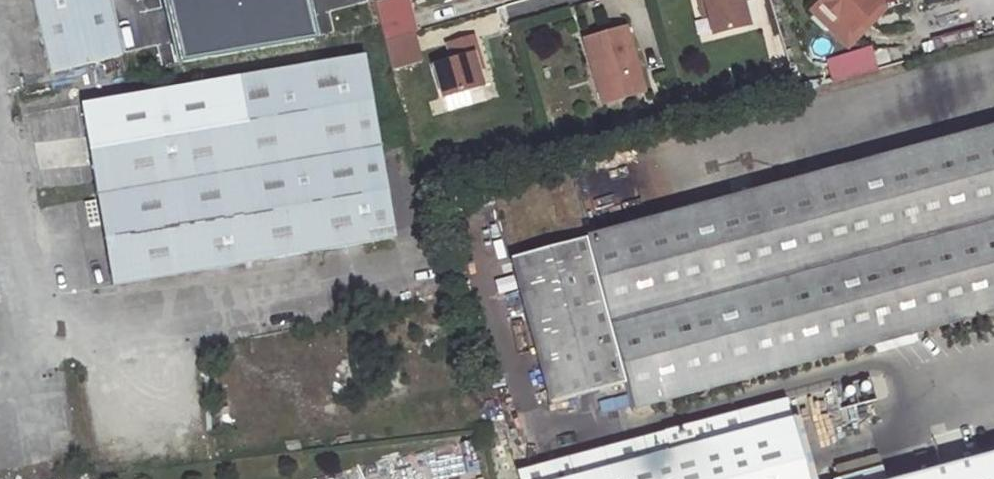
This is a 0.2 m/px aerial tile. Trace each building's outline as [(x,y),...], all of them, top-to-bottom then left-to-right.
[(48,72),(122,55),(109,0),(31,0),(48,72)] [(407,0),(373,0),(379,21),(410,12),(407,0)] [(738,0),(701,0),(710,32),(745,23),(738,0)] [(824,0),(822,0),(815,8),(848,42),(883,8),(878,3),(851,28),(824,0)] [(851,28),(878,3),(889,0),(824,0),(851,28)] [(582,37),(594,75),(601,73),(610,102),(643,92),(623,25),(582,37)] [(442,97),(479,86),(474,69),(470,54),(475,53),(470,35),(445,43),(450,59),(432,64),(442,97)] [(830,76),(874,62),(869,48),(825,61),(830,76)] [(480,67),(475,53),(470,54),(474,69),(480,67)] [(394,239),(362,57),(83,104),(114,286),(394,239)] [(610,102),(601,73),(594,75),(602,104),(610,102)] [(585,238),(632,410),(993,312),(993,128),(585,238)] [(625,383),(585,238),(511,258),(550,403),(625,383)] [(783,400),(736,413),(742,432),(720,438),(731,478),(805,478),(783,400)] [(742,432),(736,413),(615,446),(621,465),(583,475),(579,456),(517,472),(519,478),(731,478),(720,438),(742,432)] [(973,427),(938,435),(946,467),(981,459),(973,427)] [(615,446),(579,456),(583,475),(621,465),(615,446)] [(912,478),(993,478),(993,457),(912,478)] [(882,468),(842,478),(886,478),(882,468)]
